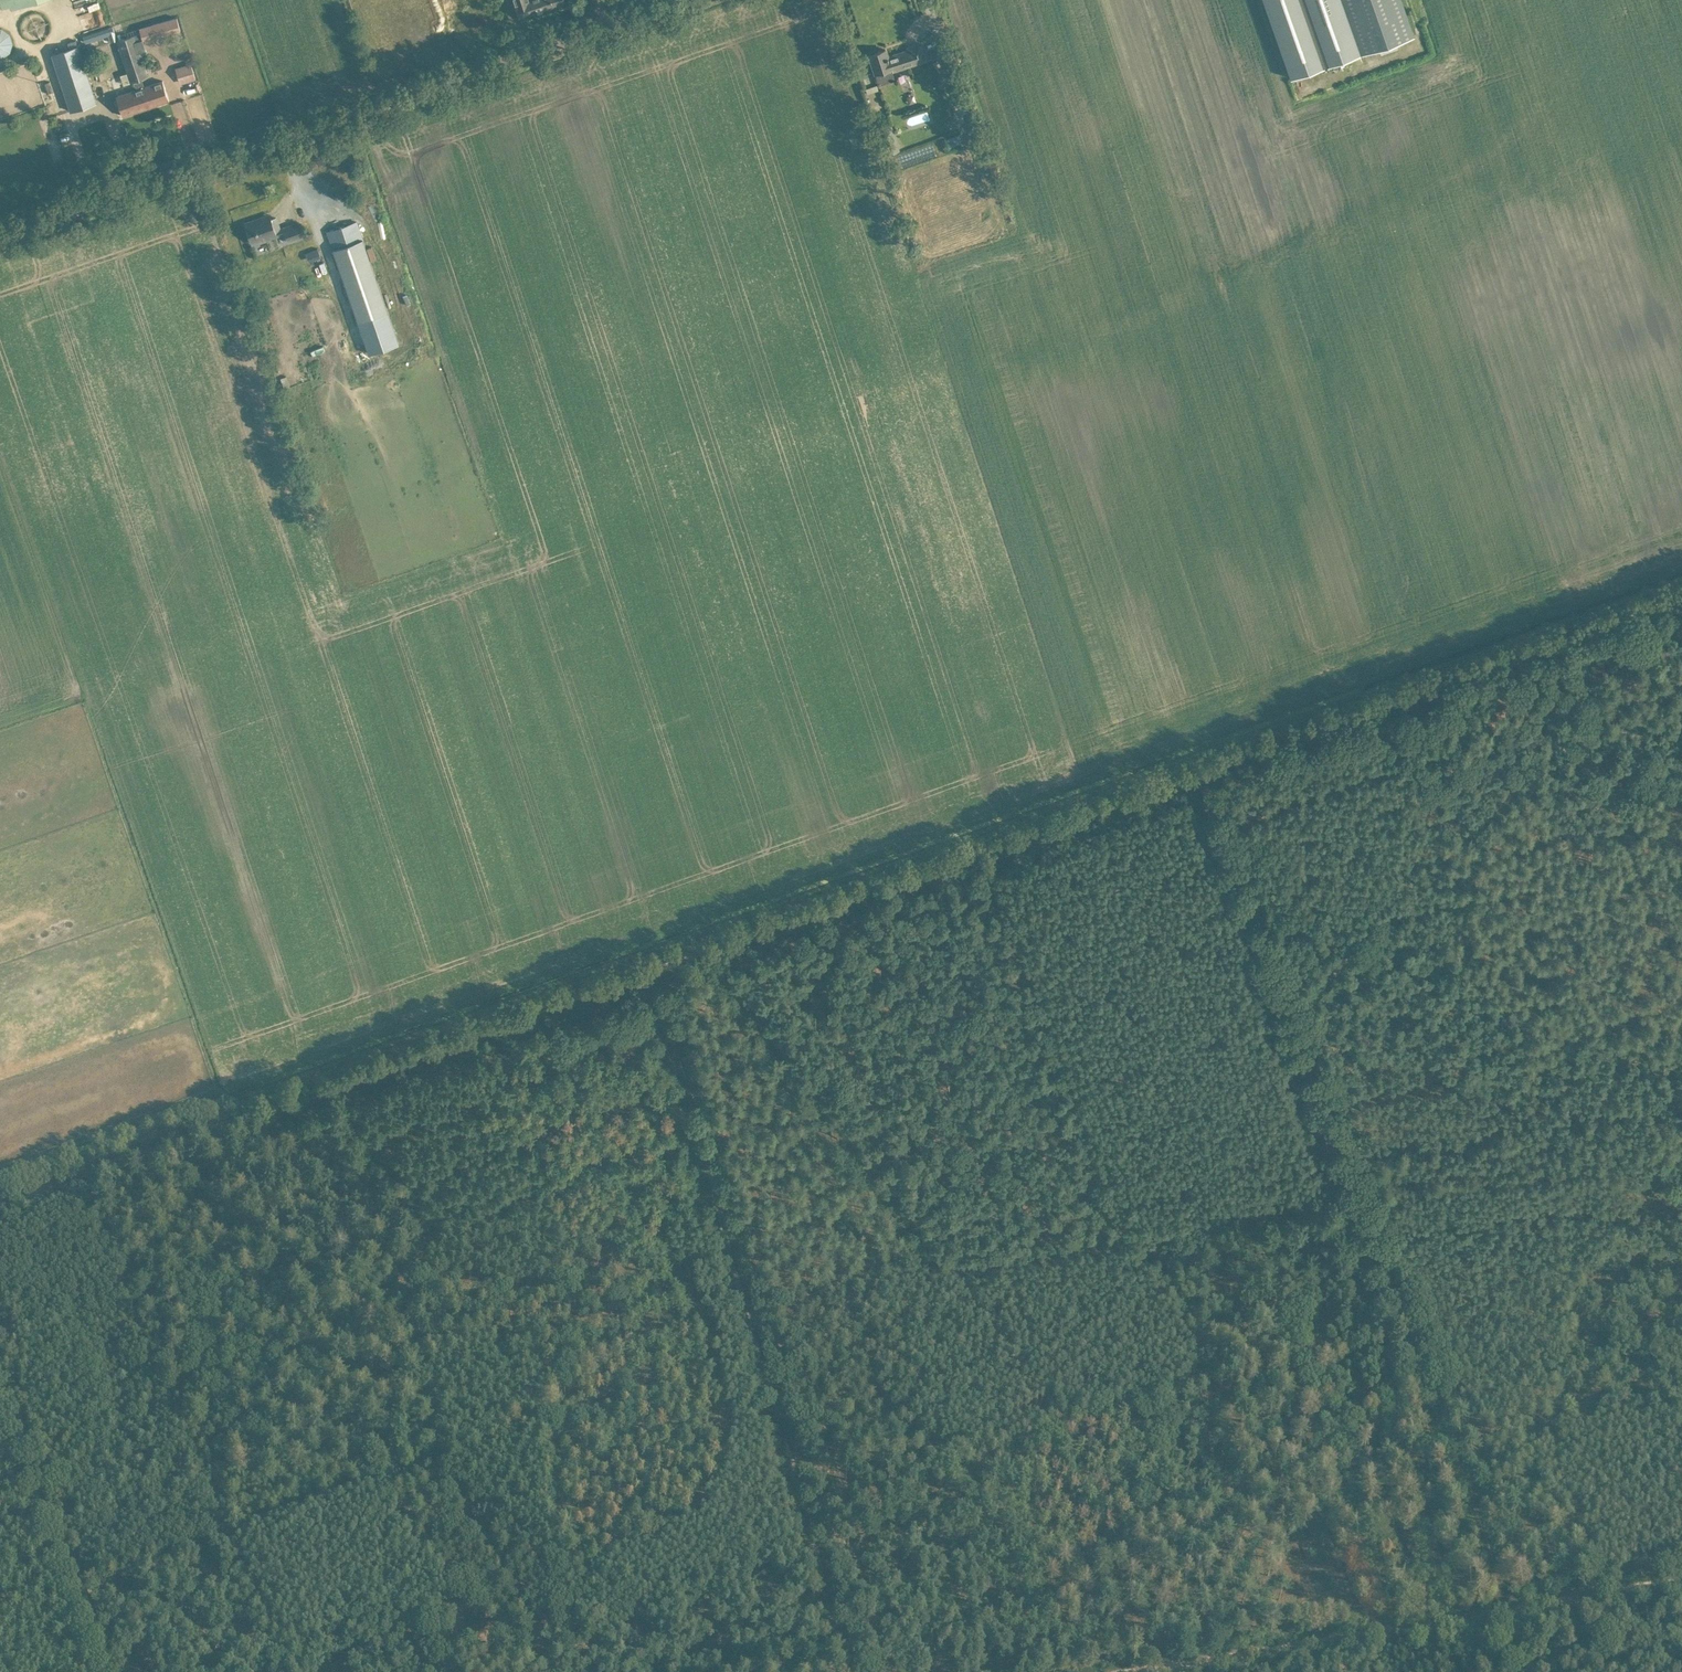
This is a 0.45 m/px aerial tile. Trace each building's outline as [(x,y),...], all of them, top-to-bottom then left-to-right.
[(3,6),(3,7),(12,4),(13,8),(37,0),(1,0),(3,6)] [(515,3),(520,17),(543,9),(540,0),(514,0),(515,3)] [(566,1),(565,0),(540,0),(543,9),(566,1)] [(1290,78),(1291,77),(1361,53),(1342,0),(1263,0),(1290,78)] [(1361,53),(1414,34),(1402,0),(1342,0),(1361,53)] [(14,49),(2,24),(0,25),(0,56),(14,49)] [(114,30),(112,25),(82,35),(85,43),(108,35),(110,42),(117,40),(119,39),(116,30),(114,30)] [(140,32),(119,39),(117,40),(119,46),(131,81),(133,80),(136,89),(140,100),(146,98),(149,107),(170,99),(166,89),(163,80),(145,86),(142,77),(148,75),(140,51),(146,49),(142,38),(140,32)] [(886,49),(870,54),(873,64),(876,73),(877,72),(878,75),(881,83),(893,79),(891,71),(890,71),(892,70),(926,59),(925,54),(921,43),(908,47),(908,50),(888,56),(886,49)] [(71,110),(97,102),(78,45),(52,53),(71,110)] [(174,68),(180,83),(196,77),(190,62),(174,68)] [(879,84),(866,87),(872,118),(885,115),(879,84)] [(140,100),(136,89),(117,95),(123,115),(149,107),(146,98),(140,100)] [(962,132),(946,139),(950,148),(966,142),(962,132)] [(897,155),(901,166),(937,153),(933,142),(897,155)] [(245,223),(249,233),(251,240),(268,234),(268,237),(285,231),(288,241),(305,236),(300,222),(280,228),(276,217),(272,218),(271,217),(256,222),(255,219),(245,223)] [(357,221),(327,231),(329,236),(330,239),(333,248),(363,238),(361,231),(357,221)] [(363,238),(333,248),(359,321),(375,316),(388,311),(368,253),(363,238)] [(318,249),(306,254),(309,263),(321,258),(318,249)] [(284,377),(280,378),(284,389),(285,389),(290,387),(289,382),(287,377),(287,376),(284,377)]
